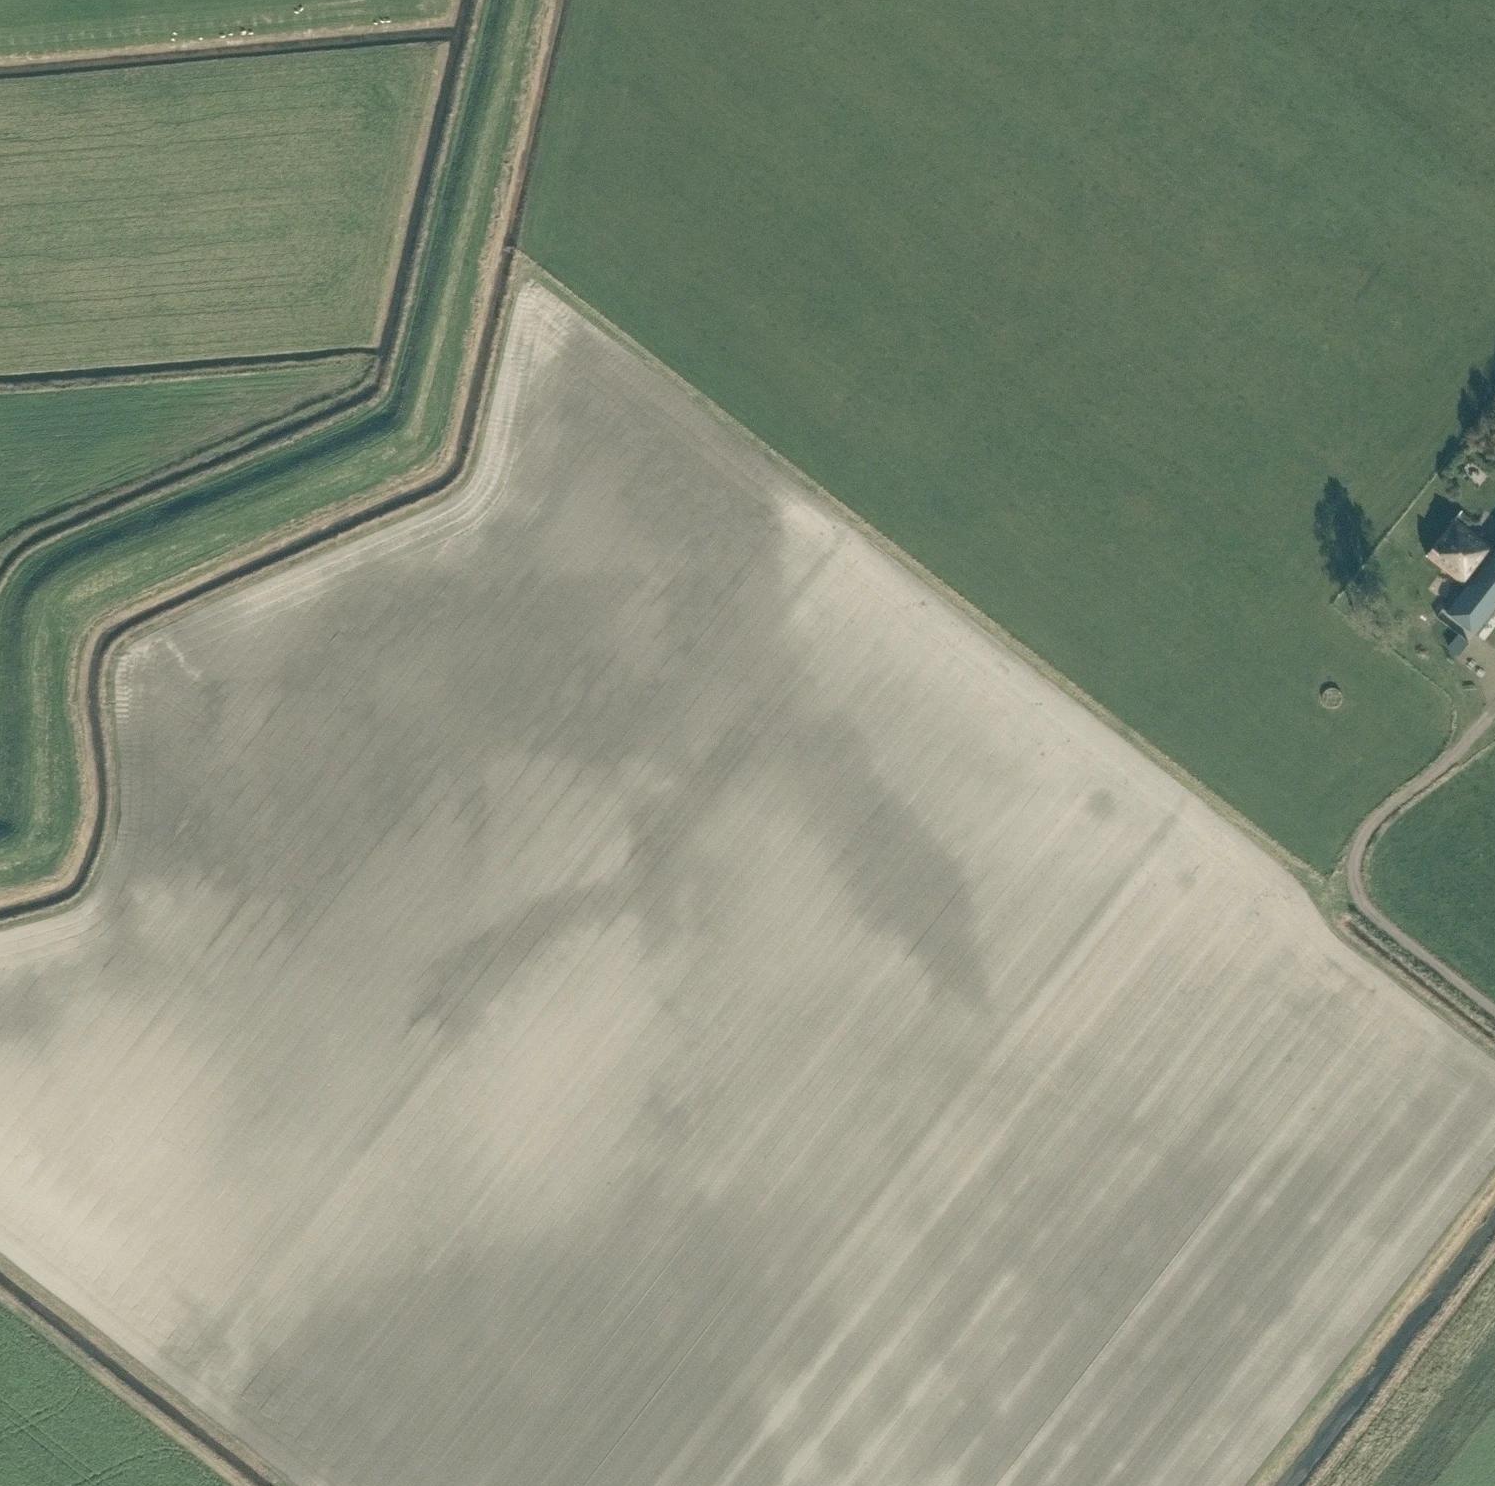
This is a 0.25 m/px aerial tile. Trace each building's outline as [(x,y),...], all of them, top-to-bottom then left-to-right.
[(1455,519),(1426,556),(1465,586),(1493,548),(1455,519)] [(1445,610),(1475,633),(1494,607),(1494,546),(1493,548),(1465,586),(1445,610)]
